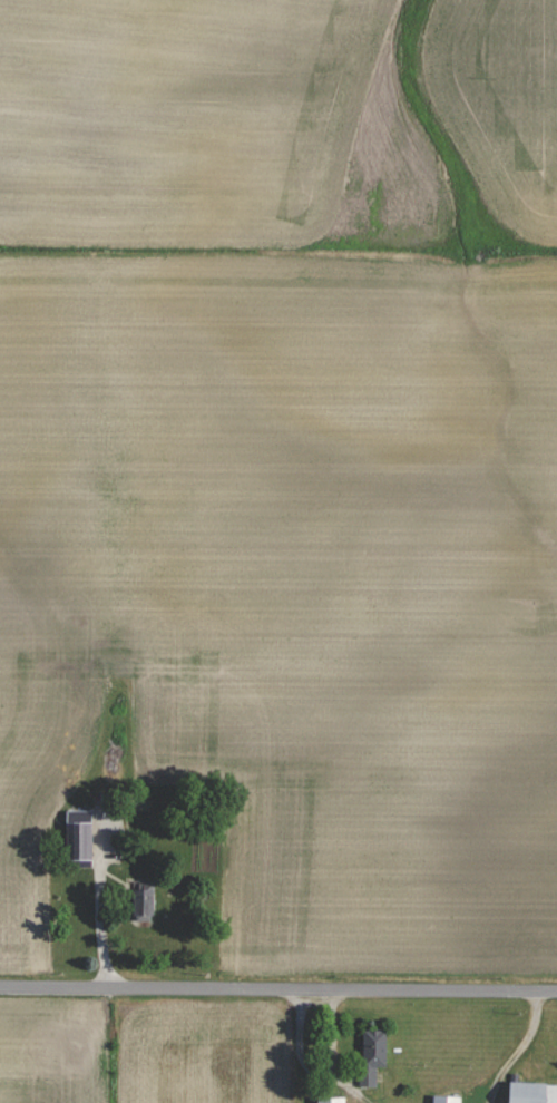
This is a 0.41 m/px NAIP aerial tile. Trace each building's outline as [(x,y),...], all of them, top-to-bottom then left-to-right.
[(388,1066),(387,1029),(362,1030),(363,1086),(377,1086),(377,1066),(388,1066)] [(512,1081),(510,1102),(556,1102),(556,1083),(512,1081)] [(462,1095),(434,1095),(434,1102),(462,1102),(462,1095)]
